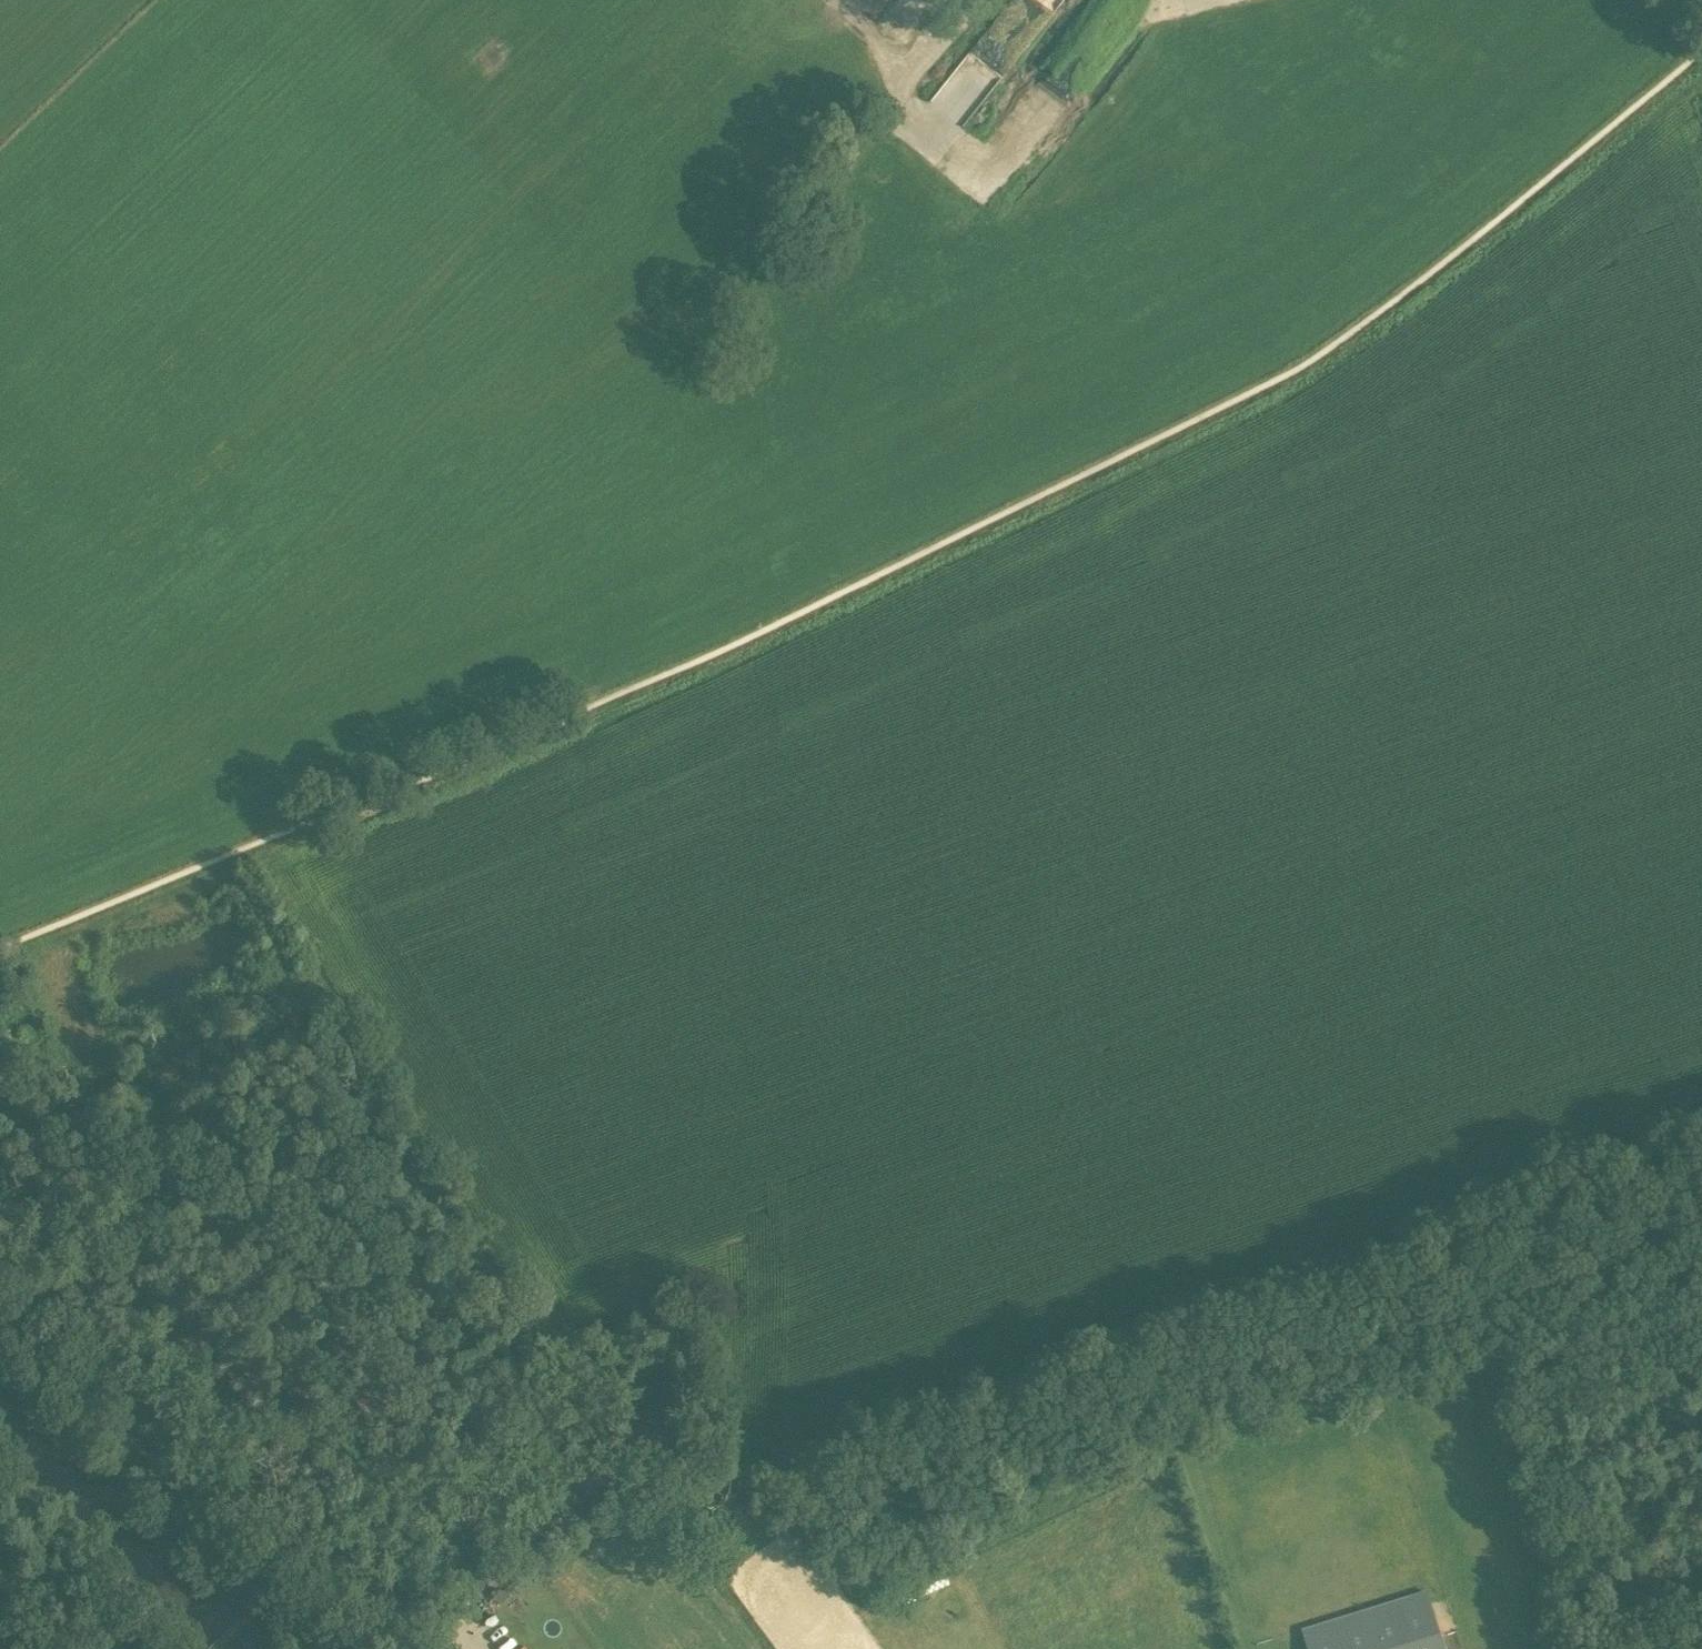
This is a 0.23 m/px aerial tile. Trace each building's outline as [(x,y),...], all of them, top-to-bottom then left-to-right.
[(1427,1590),(1301,1629),(1307,1648),(1445,1648),(1427,1590)]
